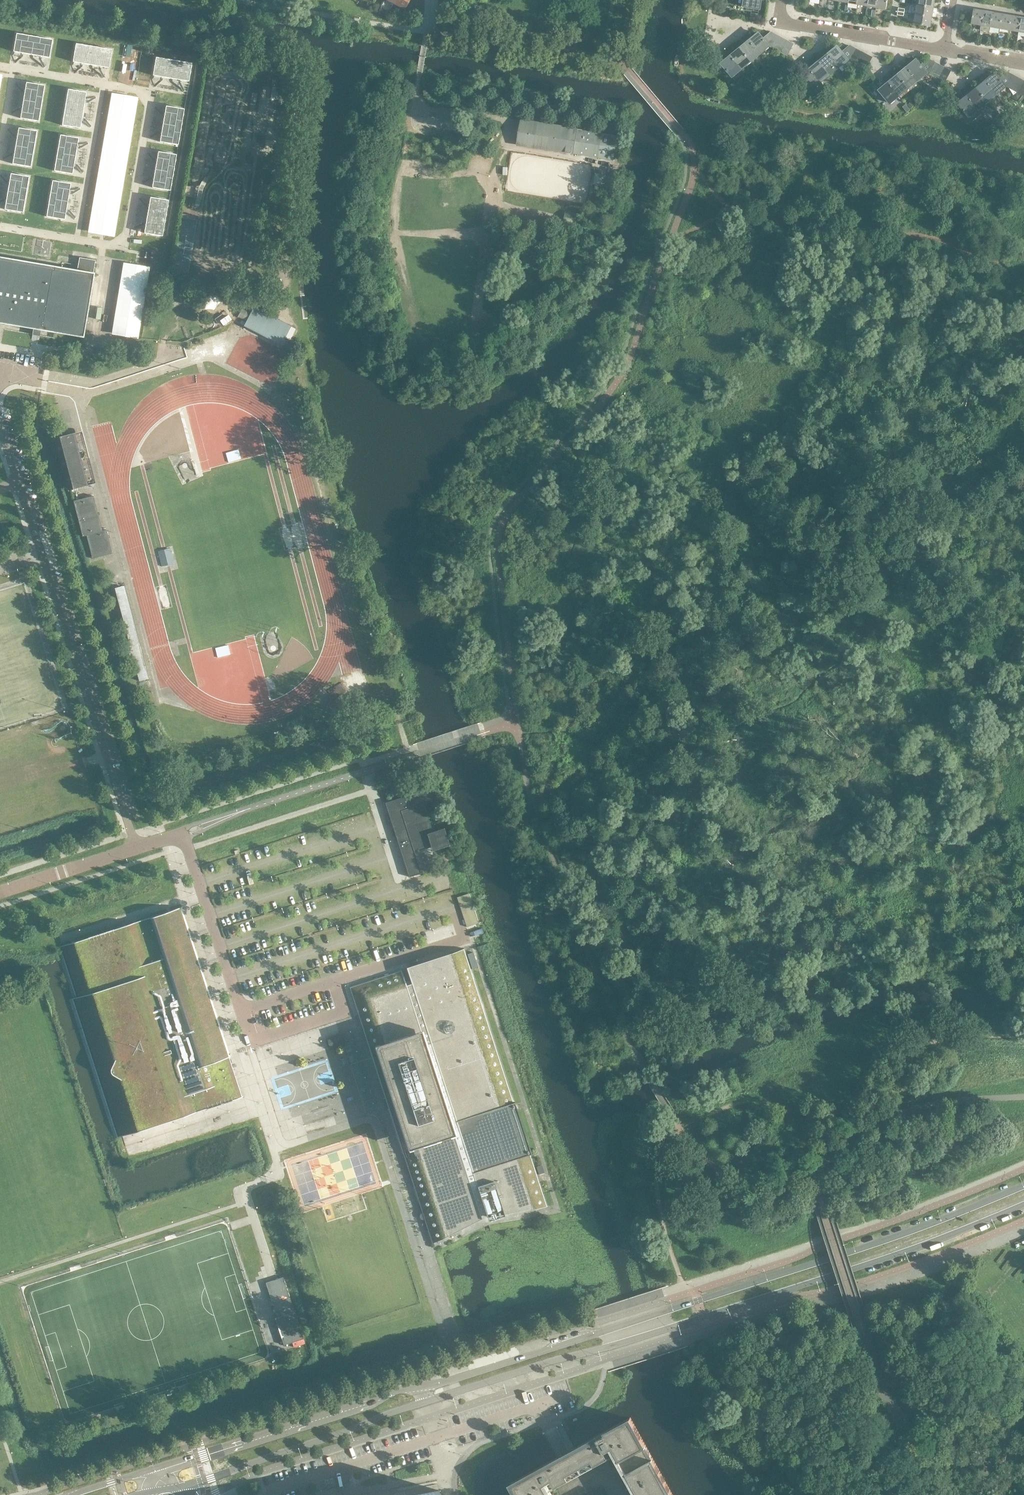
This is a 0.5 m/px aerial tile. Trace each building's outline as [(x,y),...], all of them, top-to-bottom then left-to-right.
[(409,0),(397,0),(395,4),(404,9),(409,0)] [(761,0),(745,0),(744,6),(759,9),(761,0)] [(887,0),(878,0),(876,7),(886,9),(887,0)] [(730,5),(722,4),(720,15),(728,16),(730,5)] [(932,17),(933,7),(917,5),(915,14),(932,17)] [(981,25),(983,11),(974,9),(971,23),(981,25)] [(990,27),(993,12),(983,11),(981,25),(990,27)] [(999,28),(1002,14),(993,12),(990,27),(999,28)] [(930,26),(932,17),(915,14),(914,24),(930,26)] [(1009,30),(1011,15),(1002,14),(999,28),(1009,30)] [(1018,32),(1021,17),(1011,15),(1009,30),(1018,32)] [(771,46),(777,35),(771,32),(763,39),(769,45),(771,46)] [(16,33),(13,51),(31,54),(34,36),(16,33)] [(769,45),(763,39),(759,33),(749,41),(760,53),(769,45)] [(776,49),(782,38),(777,35),(771,46),(776,49)] [(34,36),(31,54),(49,57),(52,39),(34,36)] [(782,51),(787,41),(782,38),(776,49),(782,51)] [(760,53),(749,41),(740,48),(750,61),(760,53)] [(787,54),(793,44),(787,41),(782,51),(787,54)] [(75,43),(72,61),(90,64),(93,46),(75,43)] [(93,46),(90,64),(108,67),(111,49),(93,46)] [(848,59),(842,52),(838,46),(828,54),(838,66),(848,59)] [(850,59),(855,49),(850,46),(842,52),(848,59),(848,58),(850,59)] [(750,61),(740,48),(731,56),(741,68),(750,61)] [(855,62),(861,52),(855,49),(850,59),(855,62)] [(860,65),(866,54),(861,52),(855,62),(860,65)] [(838,66),(828,54),(819,62),(829,74),(838,66)] [(866,68),(871,57),(866,54),(860,65),(866,68)] [(741,68),(731,56),(722,64),(732,76),(741,68)] [(155,57),(153,75),(170,78),(173,60),(155,57)] [(929,73),(934,62),(929,59),(921,65),(926,72),(927,72),(929,73)] [(173,60),(170,78),(188,81),(191,63),(173,60)] [(926,72),(921,65),(916,60),(907,68),(917,80),(926,72)] [(829,74),(819,62),(810,69),(820,82),(829,74)] [(934,75),(939,65),(934,62),(929,73),(934,75)] [(939,78),(945,68),(939,65),(934,75),(939,78)] [(917,80),(907,68),(898,75),(908,87),(917,80)] [(944,81),(950,71),(945,68),(939,78),(944,81)] [(820,82),(810,69),(800,77),(811,89),(820,82)] [(1008,86),(1013,76),(1007,72),(1000,79),(1005,86),(1006,85),(1008,86)] [(1005,86),(1000,79),(995,73),(986,81),(996,93),(1005,86)] [(908,87),(898,75),(888,83),(899,95),(908,87)] [(1013,89),(1018,78),(1013,76),(1008,86),(1013,89)] [(1018,92),(1023,81),(1018,78),(1013,89),(1018,92)] [(996,93),(986,81),(977,89),(987,101),(996,93)] [(26,82),(23,100),(41,103),(44,85),(26,82)] [(899,95),(888,83),(879,90),(889,103),(899,95)] [(68,89),(65,106),(82,109),(85,92),(68,89)] [(987,101),(977,89),(967,96),(978,108),(987,101)] [(978,108),(967,96),(958,104),(968,116),(978,108)] [(23,100),(20,118),(38,121),(41,103),(23,100)] [(111,101),(99,176),(126,181),(139,106),(111,101)] [(165,105),(162,123),(180,126),(183,108),(165,105)] [(65,106),(62,124),(80,127),(82,109),(65,106)] [(613,160),(617,136),(521,121),(517,144),(613,160)] [(162,123),(160,141),(177,144),(180,126),(162,123)] [(18,128),(15,145),(33,148),(36,131),(18,128)] [(60,134),(57,152),(75,155),(78,137),(60,134)] [(15,145),(12,163),(30,166),(33,148),(15,145)] [(158,151),(155,169),(172,172),(175,154),(158,151)] [(57,152),(54,170),(72,173),(75,155),(57,152)] [(155,169),(152,187),(169,190),(172,172),(155,169)] [(10,173),(7,191),(25,194),(28,176),(10,173)] [(604,186),(606,175),(595,173),(593,184),(604,186)] [(52,180),(49,198),(67,201),(70,183),(52,180)] [(7,191),(4,209),(22,211),(25,194),(7,191)] [(150,197),(147,214),(165,217),(168,200),(150,197)] [(49,198),(46,216),(64,219),(67,201),(49,198)] [(147,214),(144,232),(162,235),(165,217),(147,214)] [(77,270),(0,257),(0,323),(33,329),(83,337),(94,273),(93,272),(77,270)] [(93,272),(95,260),(79,257),(77,270),(93,272)] [(114,333),(140,337),(149,265),(123,261),(114,333)] [(290,326),(254,308),(244,326),(281,344),(290,326)] [(87,485),(80,458),(74,433),(65,435),(55,438),(68,490),(87,485)] [(102,530),(93,495),(73,501),(82,536),(86,535),(92,558),(112,553),(106,529),(102,530)] [(172,547),(159,549),(162,564),(175,562),(172,547)] [(449,845),(444,828),(432,831),(423,803),(435,800),(431,788),(385,802),(409,877),(421,873),(414,850),(430,845),(432,850),(449,845)] [(468,892),(464,893),(456,896),(457,899),(465,926),(473,923),(477,922),(468,892)] [(230,1057),(181,907),(61,946),(56,947),(58,951),(73,998),(69,999),(114,1138),(243,1097),(236,1075),(234,1076),(228,1058),(230,1057)] [(548,1206),(517,1110),(465,950),(406,969),(411,983),(406,985),(400,968),(399,969),(400,969),(377,976),(377,978),(349,987),(386,1100),(385,1100),(384,1101),(384,1102),(383,1102),(383,1103),(383,1104),(383,1105),(384,1106),(385,1107),(386,1107),(387,1107),(388,1107),(388,1108),(387,1109),(401,1154),(403,1154),(413,1186),(412,1187),(417,1202),(418,1201),(422,1212),(421,1213),(420,1213),(420,1214),(420,1215),(419,1216),(419,1217),(420,1217),(420,1218),(421,1219),(422,1219),(422,1220),(423,1220),(424,1220),(428,1230),(426,1231),(430,1244),(432,1243),(431,1242),(479,1217),(480,1218),(481,1218),(480,1215),(485,1213),(486,1216),(487,1216),(486,1214),(546,1205),(546,1207),(548,1206)] [(330,1045),(347,1042),(345,1034),(329,1037),(330,1045)] [(303,1338),(291,1303),(283,1277),(265,1282),(277,1317),(274,1318),(283,1345),(303,1338)] [(544,1484),(551,1480),(555,1486),(585,1469),(608,1456),(605,1450),(613,1446),(640,1494),(672,1494),(630,1418),(573,1449),(562,1455),(511,1483),(517,1494),(550,1494),(544,1484)]
